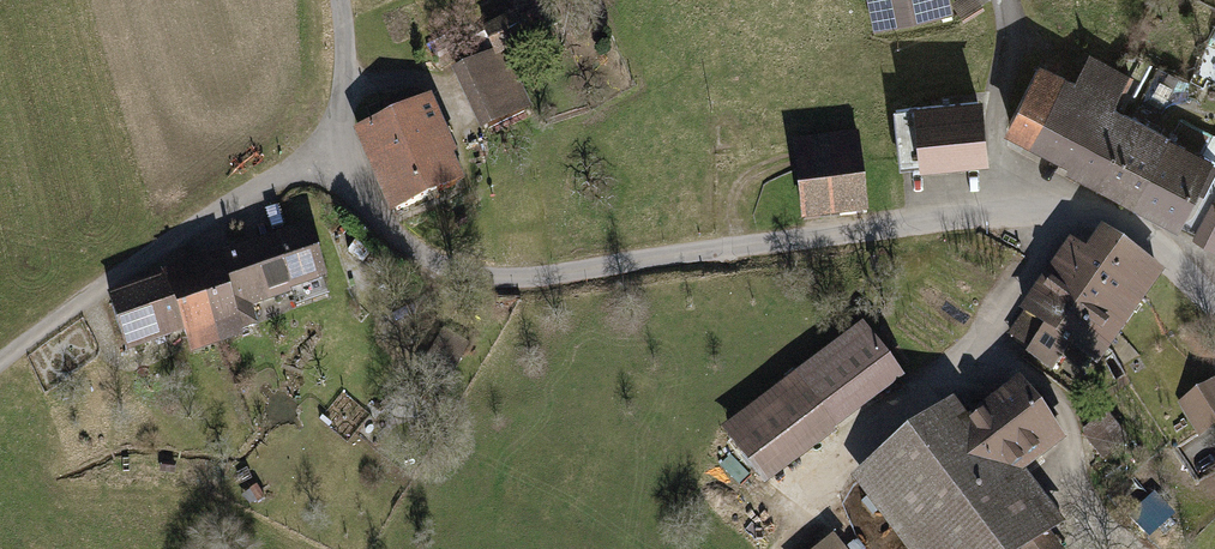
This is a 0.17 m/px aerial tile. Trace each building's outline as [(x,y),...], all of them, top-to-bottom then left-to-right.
[(873,33),(950,15),(947,0),(865,0),(873,33)] [(964,22),(984,10),(978,0),(959,0),(953,4),(964,22)] [(445,78),(475,140),(527,115),(501,60),(523,50),(508,20),(476,35),(487,58),(445,78)] [(1044,65),(1008,130),(1178,226),(1214,161),(1114,104),(1132,73),(1088,48),(1070,79),(1044,65)] [(911,105),(917,168),(989,161),(983,98),(911,105)] [(349,137),(386,215),(460,180),(423,101),(349,137)] [(791,146),(799,231),(867,225),(860,140),(791,146)] [(1213,203),(1195,235),(1214,246),(1214,204),(1213,203)] [(304,232),(104,300),(124,358),(172,342),(180,364),(236,345),(234,339),(253,333),(248,319),(291,304),(289,298),(323,286),(304,232)] [(1092,378),(1162,278),(1101,235),(1087,255),(1072,245),(1010,334),(1029,347),(1024,355),(1059,379),(1071,363),(1092,378)] [(722,431),(767,488),(907,380),(863,323),(722,431)] [(895,548),(1055,548),(1049,540),(1058,533),(1019,480),(1061,450),(1049,434),(1055,429),(1032,398),(1026,402),(1014,385),(961,424),(953,413),(850,487),(895,548)] [(1194,441),(1214,428),(1214,386),(1175,410),(1194,441)] [(1105,470),(1131,449),(1105,416),(1079,436),(1105,470)]
